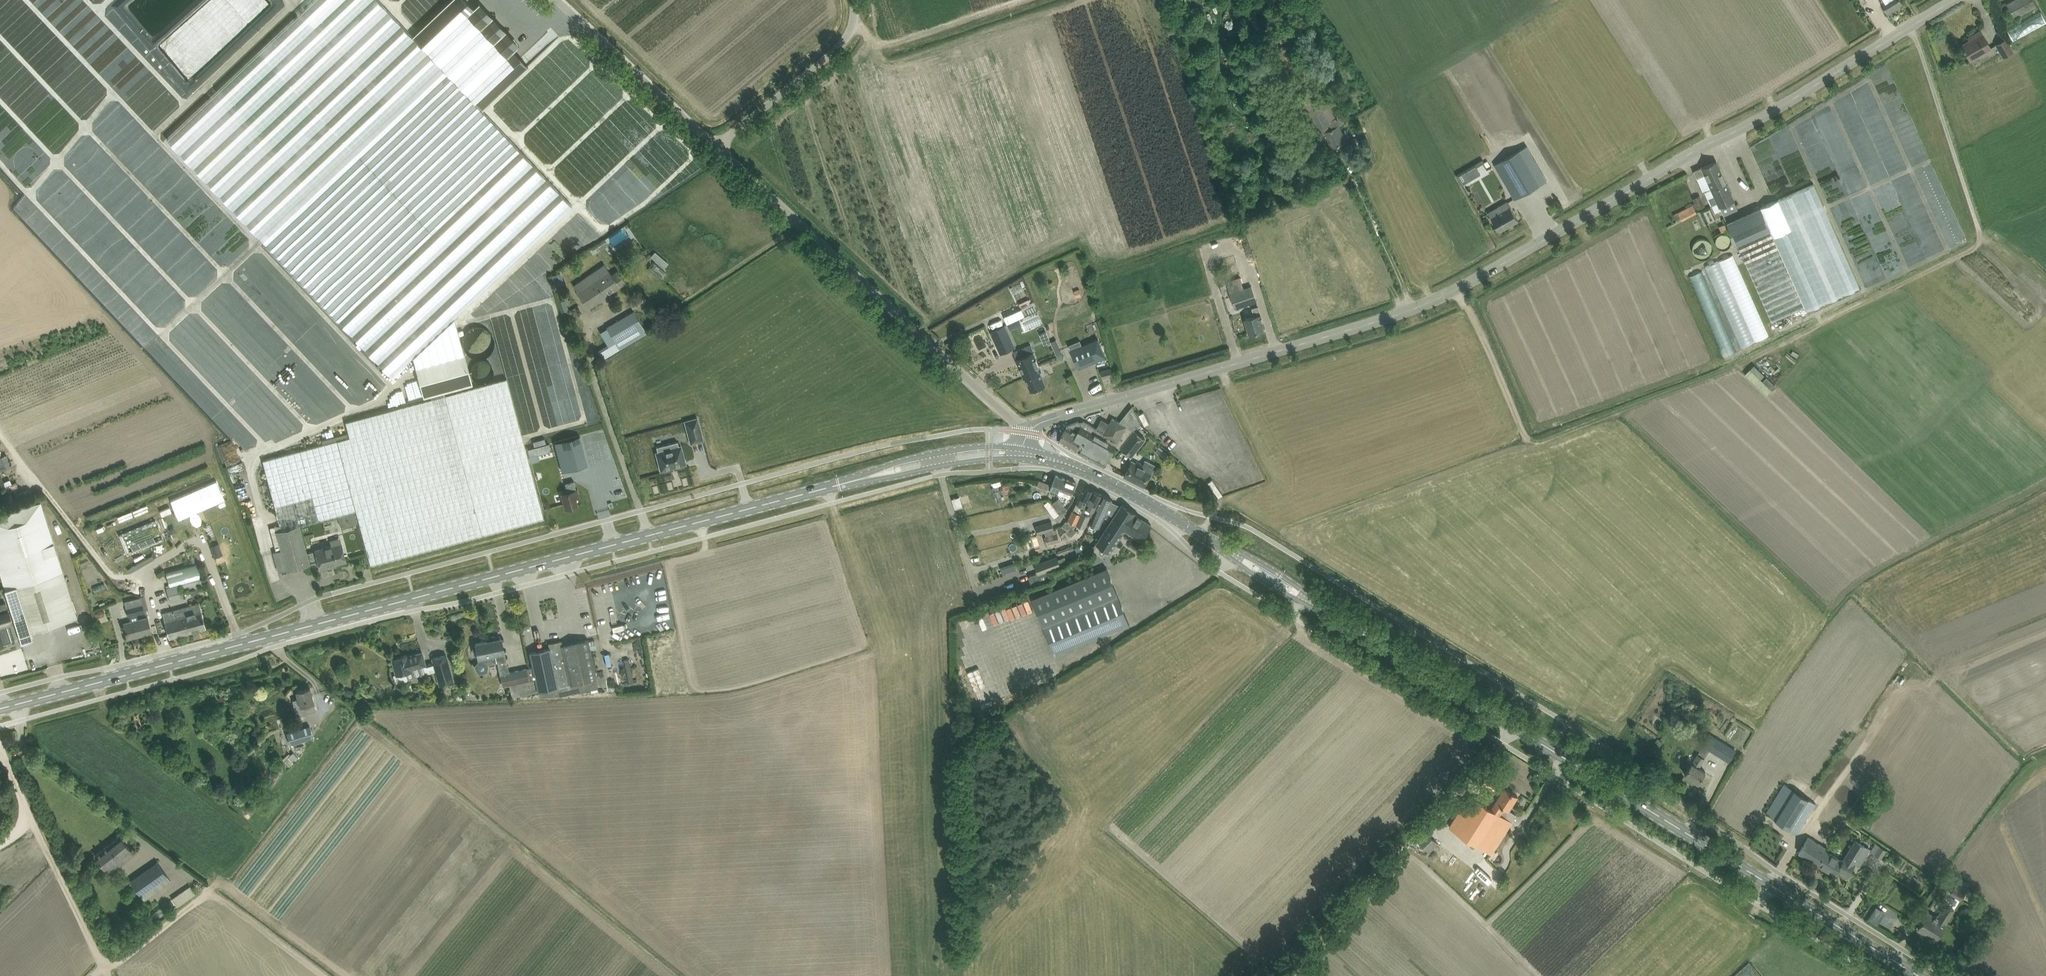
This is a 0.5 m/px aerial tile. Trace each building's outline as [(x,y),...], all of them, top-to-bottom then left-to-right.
[(167,139),(259,236),(440,66),(378,0),(314,0),(167,139)] [(412,36),(441,65),(440,66),(481,110),(522,72),(522,71),(508,56),(513,50),(518,46),(478,4),(473,8),(466,0),(450,0),(412,36)] [(1900,0),(1880,0),(1881,1),(1880,1),(1887,12),(1902,3),(1900,0)] [(2033,0),(2013,0),(2007,3),(2015,17),(2036,6),(2033,0)] [(1191,17),(1204,14),(1203,8),(1190,12),(1191,17)] [(2012,30),(2017,42),(2045,29),(2045,15),(2012,30)] [(1971,60),(1978,55),(1991,48),(1986,39),(1981,30),(1973,34),(1975,37),(1962,44),(1964,48),(1963,48),(1964,50),(1965,50),(1971,60)] [(1997,45),(2004,57),(2013,51),(2006,39),(1997,45)] [(291,207),(259,236),(339,320),(519,150),(481,110),(440,66),(291,207)] [(1297,102),(1306,122),(1310,131),(1322,125),(1333,146),(1346,140),(1339,125),(1345,122),(1328,87),(1297,102)] [(519,150),(339,320),(392,376),(413,356),(416,367),(464,354),(454,317),(572,206),(519,150)] [(1494,164),(1510,191),(1515,199),(1540,185),(1519,150),(1494,164)] [(562,179),(585,201),(618,167),(609,158),(592,175),(579,162),(562,179)] [(1705,166),(1693,171),(1697,178),(1703,191),(1706,190),(1707,190),(1712,188),(1712,189),(1722,209),(1724,215),(1738,209),(1726,183),(1720,170),(1716,160),(1705,166)] [(1465,171),(1458,174),(1463,183),(1470,179),(1465,171)] [(1741,216),(1727,222),(1731,231),(1737,244),(1739,250),(1771,321),(1804,307),(1805,307),(1806,310),(1859,286),(1813,184),(1772,202),(1760,208),(1741,216)] [(1324,188),(1308,194),(1311,201),(1326,194),(1324,188)] [(1699,194),(1693,198),(1698,208),(1704,205),(1699,194)] [(1488,212),(1494,222),(1499,231),(1518,220),(1507,201),(1488,212)] [(1693,204),(1674,214),(1678,222),(1697,212),(1693,204)] [(1719,226),(1723,235),(1728,232),(1725,224),(1719,226)] [(1679,245),(1687,242),(1680,226),(1672,230),(1679,245)] [(604,239),(597,244),(600,248),(607,244),(604,239)] [(668,263),(656,252),(653,256),(657,260),(656,261),(665,268),(668,263)] [(1771,339),(1739,256),(1711,267),(1742,349),(1771,339)] [(1240,260),(1221,261),(1222,270),(1240,269),(1240,260)] [(656,265),(657,264),(653,261),(648,267),(662,277),(666,272),(656,265)] [(611,274),(608,270),(604,263),(573,285),(577,291),(588,308),(626,282),(620,274),(618,270),(611,274)] [(553,275),(552,275),(556,287),(564,284),(560,272),(553,275)] [(1692,279),(1668,288),(1698,366),(1710,361),(1710,363),(1724,357),(1725,360),(1738,355),(1706,272),(1691,278),(1692,279)] [(1236,278),(1227,281),(1231,293),(1236,308),(1257,301),(1252,286),(1240,290),(1236,278)] [(1025,307),(1029,332),(1045,329),(1041,305),(1025,307)] [(1246,319),(1247,324),(1250,334),(1264,330),(1262,323),(1264,323),(1261,313),(1259,306),(1252,308),(1255,316),(1246,319)] [(633,311),(607,327),(611,334),(620,349),(646,333),(633,311)] [(1001,354),(1010,349),(1016,346),(1006,325),(1000,328),(991,332),(1001,354)] [(494,344),(494,342),(494,341),(494,340),(494,338),(493,337),(492,335),(491,333),(490,331),(489,330),(485,328),(481,327),(480,327),(479,327),(477,327),(476,327),(472,328),(469,330),(468,331),(466,333),(465,335),(464,337),(464,338),(463,341),(463,344),(464,346),(464,348),(465,350),(466,351),(468,353),(469,354),(472,356),(476,358),(477,358),(480,358),(481,358),(484,357),(485,356),(489,354),(490,353),(491,351),(492,350),(493,348),(494,346),(494,344)] [(1080,340),(1068,345),(1071,350),(1079,369),(1106,357),(1098,338),(1082,345),(1080,340)] [(1059,354),(1064,353),(1062,341),(1056,342),(1059,354)] [(1031,344),(1013,352),(1016,359),(1024,378),(1026,377),(1030,376),(1028,369),(1039,364),(1038,361),(1034,351),(1031,344)] [(473,384),(465,354),(464,354),(416,367),(424,397),(473,384)] [(494,373),(494,372),(494,371),(494,369),(493,368),(493,367),(492,366),(491,364),(490,363),(489,362),(487,361),(486,361),(485,360),(484,360),(483,360),(482,360),(481,360),(480,361),(479,361),(478,361),(477,362),(476,362),(475,363),(474,364),(473,365),(473,366),(472,367),(472,368),(472,369),(471,371),(471,373),(472,375),(472,376),(473,377),(473,378),(474,379),(475,380),(476,381),(477,381),(478,382),(479,382),(480,383),(482,383),(484,383),(486,383),(486,382),(487,382),(488,381),(489,381),(491,379),(492,378),(492,377),(493,376),(494,375),(494,373)] [(1041,371),(1039,364),(1028,369),(1030,376),(1026,377),(1031,391),(1046,384),(1040,371),(1041,371)] [(1103,377),(1113,374),(1111,367),(1101,370),(1103,377)] [(1770,378),(1759,367),(1751,374),(1772,394),(1779,386),(1770,378)] [(506,378),(445,394),(345,420),(349,436),(262,459),(280,525),(270,527),(276,550),(273,551),(278,571),(286,569),(286,570),(310,564),(309,563),(312,562),(318,561),(320,569),(328,567),(328,564),(345,559),(341,543),(339,537),(330,540),(331,545),(315,550),(307,552),(299,525),(324,519),(356,510),(370,564),(544,518),(506,378)] [(392,392),(395,397),(411,387),(408,382),(392,392)] [(1067,426),(1059,440),(1075,450),(1104,465),(1112,452),(1116,445),(1119,447),(1120,445),(1133,429),(1132,429),(1141,425),(1135,412),(1133,407),(1120,422),(1113,418),(1110,423),(1102,419),(1097,428),(1083,421),(1079,421),(1067,425),(1067,426)] [(1149,428),(1153,425),(1148,415),(1144,417),(1149,428)] [(697,418),(685,421),(691,443),(703,440),(697,418)] [(1123,444),(1121,446),(1133,455),(1145,439),(1136,431),(1123,444)] [(240,463),(232,440),(219,445),(228,467),(240,463)] [(658,452),(656,452),(661,470),(686,464),(681,445),(679,446),(678,441),(656,447),(658,452)] [(560,449),(553,450),(559,476),(589,468),(582,442),(560,449)] [(549,443),(528,448),(531,462),(539,460),(537,454),(551,450),(549,443)] [(0,455),(0,466),(1,469),(12,466),(7,453),(0,455)] [(1144,486),(1149,477),(1155,465),(1146,461),(1143,467),(1134,462),(1132,461),(1131,462),(1129,467),(1124,476),(1144,486)] [(1056,475),(1052,484),(1051,489),(1071,497),(1073,492),(1077,483),(1056,475)] [(1039,480),(1037,485),(1048,490),(1050,484),(1039,480)] [(567,492),(561,494),(565,508),(578,505),(576,497),(579,497),(577,489),(576,490),(573,481),(565,483),(567,492)] [(1086,506),(1093,490),(1084,486),(1080,495),(1077,502),(1068,520),(1066,519),(1062,526),(1068,530),(1066,532),(1072,536),(1073,534),(1070,530),(1079,517),(1082,511),(1086,506)] [(1095,510),(1102,494),(1093,490),(1086,506),(1082,511),(1079,517),(1070,530),(1073,534),(1077,530),(1075,528),(1077,524),(1086,529),(1089,522),(1090,522),(1093,516),(1095,510)] [(1093,516),(1090,522),(1099,527),(1105,515),(1108,508),(1112,499),(1102,494),(1095,510),(1093,516)] [(1060,514),(1067,509),(1059,498),(1052,503),(1060,514)] [(2,574),(6,588),(5,589),(20,636),(31,632),(75,618),(70,603),(72,602),(41,503),(0,516),(0,575),(2,574)] [(1051,503),(1047,506),(1050,511),(1055,508),(1051,503)] [(1122,504),(1117,512),(1097,543),(1102,546),(1100,548),(1100,549),(1101,550),(1101,551),(1103,551),(1104,551),(1105,550),(1106,548),(1110,551),(1125,529),(1141,540),(1146,533),(1151,525),(1135,514),(1136,513),(1122,504)] [(155,519),(119,537),(129,556),(164,537),(155,519)] [(1043,532),(1054,529),(1052,521),(1036,525),(1038,534),(1043,533),(1043,532)] [(1043,532),(1043,533),(1046,545),(1060,540),(1057,529),(1054,529),(1043,532)] [(1057,555),(1035,563),(1039,574),(1061,566),(1057,555)] [(203,586),(199,570),(201,569),(200,566),(198,566),(197,563),(167,572),(170,586),(166,587),(170,602),(184,598),(182,592),(191,589),(198,588),(203,586)] [(1055,655),(1130,624),(1107,568),(1032,598),(1043,626),(1055,655)] [(1021,583),(1023,589),(1033,585),(1032,580),(1021,583)] [(96,587),(98,593),(110,590),(108,584),(96,587)] [(124,623),(125,629),(128,639),(152,633),(149,623),(148,617),(139,619),(137,613),(143,611),(140,598),(125,602),(129,616),(131,616),(132,621),(124,623)] [(12,641),(10,637),(11,637),(10,635),(8,629),(7,629),(5,623),(12,621),(9,612),(6,603),(6,602),(0,604),(0,645),(12,641)] [(163,613),(167,627),(170,637),(206,627),(199,603),(163,613)] [(500,674),(502,681),(503,686),(510,684),(513,697),(538,691),(532,667),(508,672),(504,652),(501,638),(499,638),(499,635),(487,638),(487,641),(475,644),(478,657),(480,657),(480,659),(475,665),(479,673),(486,670),(488,663),(498,661),(500,674)] [(532,667),(538,691),(596,679),(590,649),(588,640),(562,645),(561,641),(548,643),(549,648),(529,652),(533,667),(532,667)] [(407,654),(392,659),(394,668),(396,674),(394,675),(396,681),(397,682),(398,682),(406,680),(407,679),(408,678),(406,672),(412,671),(411,669),(420,667),(419,665),(425,663),(425,661),(422,652),(408,656),(407,654)] [(446,654),(432,658),(439,685),(453,681),(446,654)] [(293,700),(297,715),(316,710),(313,697),(310,687),(296,691),(298,698),(293,700)] [(348,690),(343,691),(346,700),(356,697),(354,691),(348,690)] [(1897,690),(1885,703),(1891,708),(1902,695),(1897,690)] [(310,725),(286,732),(290,744),(313,737),(310,725)] [(1698,782),(1704,774),(1705,771),(1698,766),(1709,749),(1728,761),(1735,749),(1710,734),(1703,745),(1703,746),(1692,763),(1692,762),(1690,765),(1685,774),(1698,782)] [(299,758),(293,752),(290,755),(284,760),(289,766),(299,758)] [(1514,764),(1507,774),(1522,784),(1529,774),(1514,764)] [(1797,833),(1803,825),(1816,803),(1785,784),(1772,805),(1766,813),(1797,833)] [(1505,787),(1492,808),(1505,816),(1509,819),(1512,821),(1516,814),(1509,810),(1518,796),(1505,787)] [(1465,802),(1450,825),(1492,853),(1504,833),(1497,829),(1505,816),(1492,808),(1470,794),(1465,802)] [(1415,837),(1430,852),(1439,844),(1424,829),(1415,837)] [(110,874),(134,854),(120,836),(95,855),(110,874)] [(1847,875),(1853,866),(1855,863),(1854,863),(1865,845),(1855,840),(1843,860),(1828,851),(1829,849),(1808,837),(1799,852),(1835,874),(1838,869),(1847,875)] [(1887,849),(1876,842),(1870,851),(1881,858),(1887,849)] [(171,881),(158,862),(131,880),(144,900),(171,881)] [(1960,899),(1970,884),(1960,878),(1950,893),(1960,899)] [(1935,939),(1941,930),(1954,909),(1945,904),(1937,918),(1928,912),(1918,928),(1935,939)]
